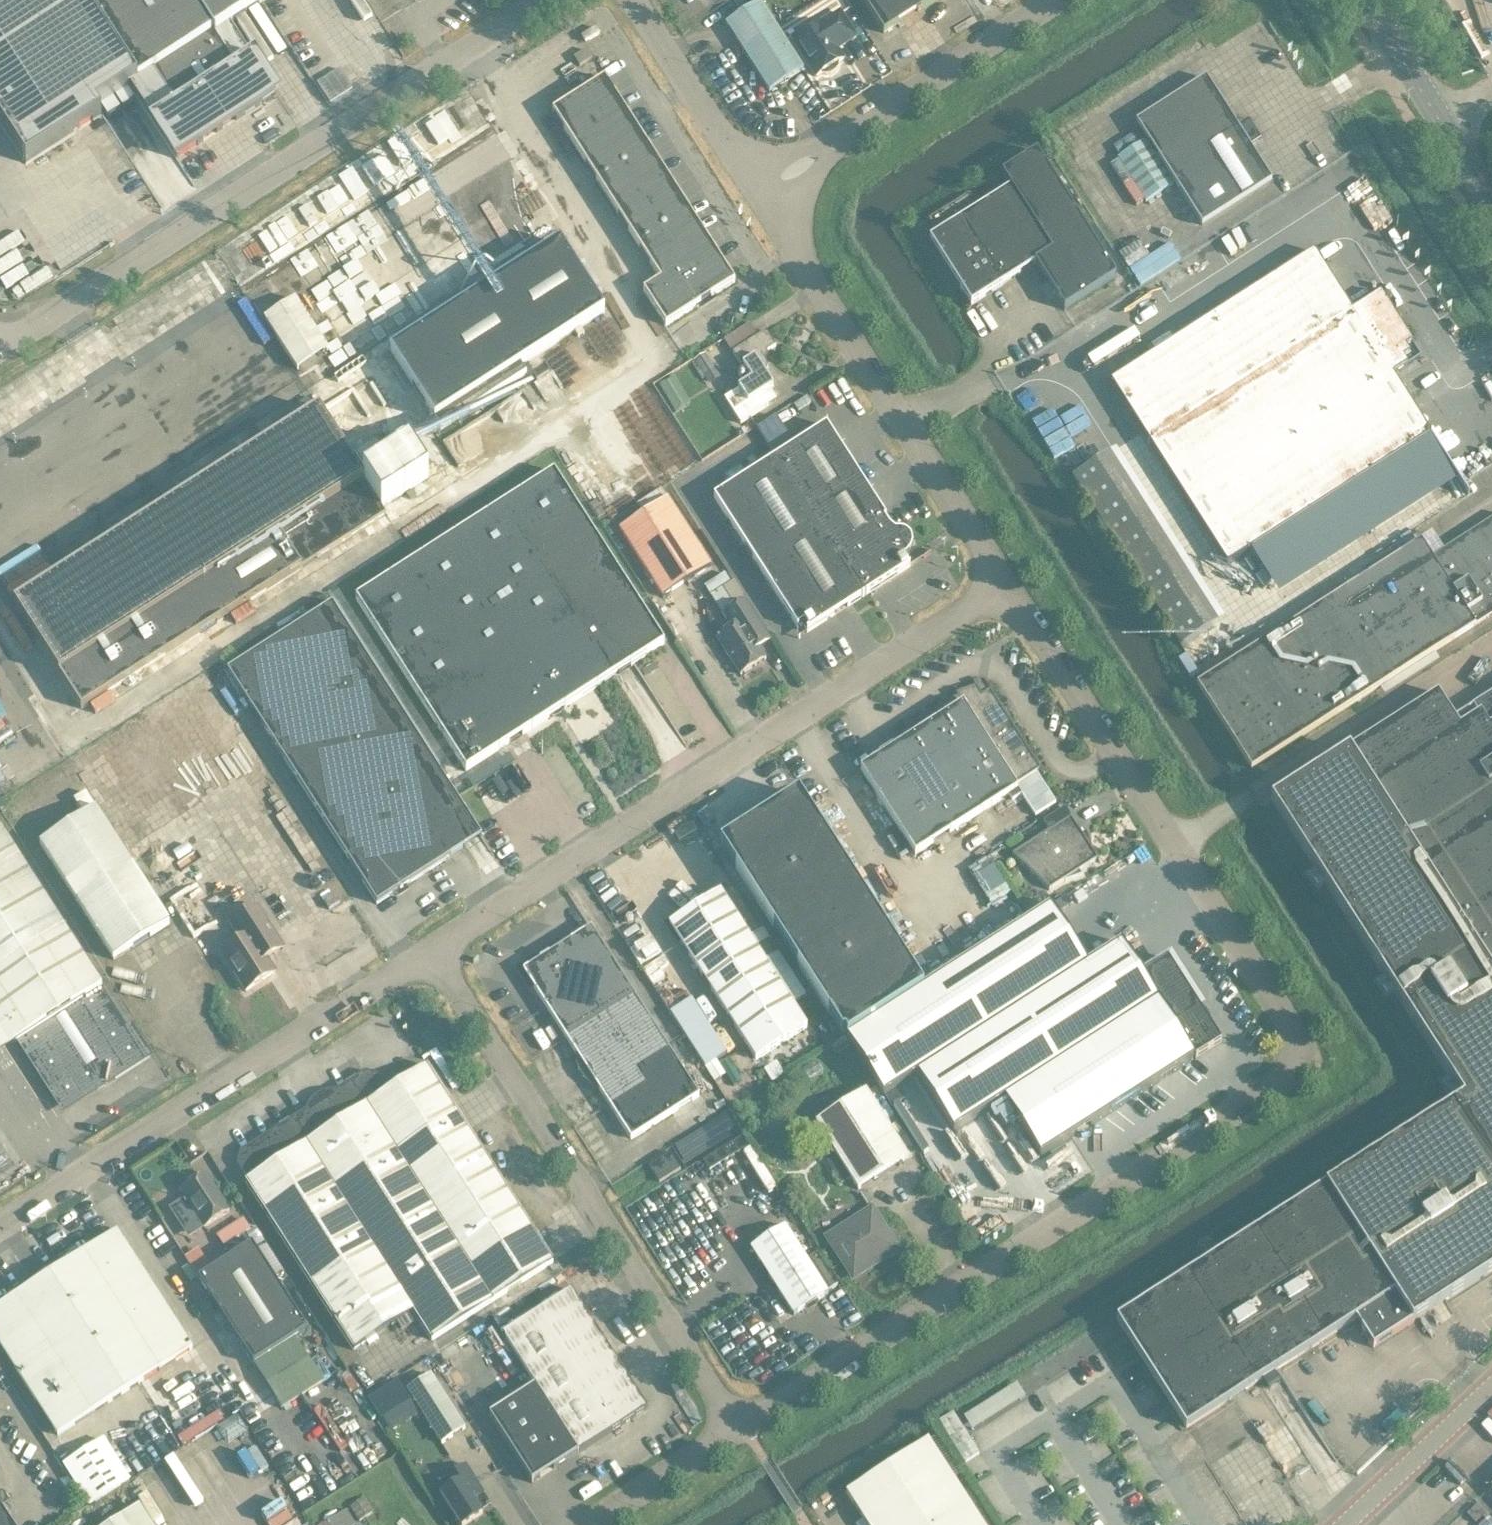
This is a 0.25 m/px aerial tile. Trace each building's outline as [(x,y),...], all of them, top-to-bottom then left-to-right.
[(230,21),(263,0),(0,0),(0,122),(26,162),(102,114),(98,106),(130,85),(176,157),(277,93),(230,21)] [(883,32),(933,0),(863,0),(883,32)] [(725,23),(767,91),(801,70),(759,1),(725,23)] [(843,44),(856,36),(840,12),(821,24),(819,20),(792,38),(816,75),(821,72),(826,73),(830,72),(834,70),(837,66),(838,61),(843,58),(835,46),(841,41),(843,44)] [(1491,51),(1491,43),(1478,19),(1465,27),(1483,56),(1491,51)] [(591,57),(585,48),(573,56),(579,65),(591,57)] [(660,279),(643,290),(665,325),(734,281),(604,77),(552,110),(660,279)] [(1270,180),(1205,77),(1136,121),(1202,224),(1270,180)] [(1174,182),(1144,135),(1116,153),(1145,199),(1174,182)] [(1035,263),(1086,230),(1036,151),(1001,173),(1010,186),(977,207),(969,194),(927,220),(936,233),(929,238),(970,303),(1035,263)] [(1086,230),(1035,263),(1064,308),(1115,276),(1086,230)] [(1137,283),(1180,258),(1168,237),(1145,250),(1136,235),(1116,246),(1137,283)] [(369,239),(317,273),(342,312),(395,278),(369,239)] [(519,365),(604,311),(559,242),(390,350),(440,427),(525,374),(519,365)] [(1421,355),(1380,292),(1352,310),(1313,251),(1110,381),(1227,563),(1431,433),(1392,374),(1421,355)] [(6,290),(24,277),(14,264),(0,275),(0,281),(6,290)] [(290,288),(257,310),(294,365),(327,342),(290,288)] [(738,387),(739,388),(724,397),(740,422),(768,404),(761,393),(773,385),(764,372),(766,370),(767,367),(767,365),(765,360),(761,354),(775,345),(766,329),(732,351),(741,365),(739,367),(738,369),(738,372),(738,374),(744,383),(738,387)] [(188,639),(228,614),(302,566),(298,561),(313,551),(317,557),(385,513),(381,506),(428,476),(409,447),(386,462),(378,449),(354,464),(319,408),(14,603),(81,707),(188,639)] [(775,457),(863,595),(908,566),(903,558),(906,556),(908,552),(911,549),(912,545),(911,540),(910,536),(907,533),(903,531),(899,531),(895,531),(891,528),(888,525),(884,518),(885,517),(826,424),(775,457)] [(1109,452),(1071,476),(1180,645),(1217,621),(1109,452)] [(863,595),(775,457),(713,496),(797,627),(804,622),(808,630),(863,595)] [(465,770),(664,642),(554,470),(355,597),(465,770)] [(636,503),(643,512),(619,527),(663,596),(710,565),(660,487),(636,503)] [(1432,556),(1420,539),(1400,553),(1339,594),(1196,683),(1251,768),(1392,677),(1491,613),(1491,518),(1432,556)] [(723,613),(731,627),(716,636),(740,673),(766,657),(759,647),(770,639),(745,599),(723,613)] [(376,902),(471,842),(481,835),(332,602),(322,609),(227,670),(376,902)] [(1056,801),(1036,771),(1040,768),(1038,764),(1033,748),(1029,750),(1025,744),(1020,728),(1016,730),(1012,724),(1012,723),(1007,707),(1003,710),(999,704),(999,703),(994,687),(982,695),(976,685),(955,692),(958,697),(938,703),(941,708),(921,714),(924,718),(905,725),(911,735),(860,767),(915,853),(1009,793),(1013,799),(1022,793),(1035,814),(1056,801)] [(1452,1104),(1491,1166),(1491,692),(1474,704),(1479,713),(1459,725),(1437,691),(1270,799),(1462,1097),(1452,1104)] [(73,798),(84,815),(39,843),(113,958),(169,922),(85,791),(73,798)] [(844,1033),(921,984),(798,793),(720,843),(842,1034),(844,1032),(844,1033)] [(1065,879),(1081,874),(1078,870),(1097,858),(1070,816),(1065,806),(1043,820),(1049,829),(1012,853),(1049,889),(1064,879),(1065,879)] [(663,820),(674,838),(684,832),(680,826),(690,820),(683,808),(663,820)] [(0,829),(0,1016),(16,1041),(21,1037),(64,1104),(97,1083),(98,1079),(105,1081),(105,1082),(106,1082),(108,1076),(144,1053),(0,829)] [(985,871),(996,865),(989,850),(977,856),(985,871)] [(586,873),(591,883),(605,875),(600,866),(586,873)] [(336,869),(314,879),(324,901),(346,891),(336,869)] [(755,1058),(806,1026),(720,890),(669,923),(755,1058)] [(283,947),(256,905),(230,922),(241,939),(221,952),(245,990),(275,971),(266,957),(283,947)] [(923,986),(921,984),(844,1033),(846,1035),(845,1036),(883,1095),(917,1074),(954,1131),(1004,1099),(1041,1156),(1194,1058),(1221,1040),(1208,1020),(1210,1019),(1204,1010),(1202,1011),(1168,957),(1141,974),(1120,942),(1086,963),(1049,905),(923,986)] [(666,960),(636,914),(617,926),(648,972),(666,960)] [(699,1095),(590,926),(523,969),(631,1138),(699,1095)] [(303,954),(319,945),(313,935),(297,944),(303,954)] [(733,1067),(687,984),(665,996),(711,1079),(733,1067)] [(773,1055),(762,1061),(771,1076),(782,1069),(773,1055)] [(248,1178),(245,1181),(353,1349),(535,1232),(427,1064),(386,1090),(376,1073),(365,1071),(336,1089),(326,1090),(318,1094),(311,1100),(306,1108),(240,1151),(238,1162),(248,1178)] [(865,1089),(815,1121),(857,1188),(908,1156),(865,1089)] [(1325,1186),(1116,1320),(1185,1427),(1355,1319),(1373,1347),(1491,1270),(1491,1166),(1452,1104),(1325,1186)] [(659,1182),(680,1168),(669,1151),(648,1165),(659,1182)] [(180,1189),(186,1198),(169,1209),(187,1237),(204,1226),(229,1209),(205,1173),(180,1189)] [(827,1236),(852,1277),(896,1249),(871,1208),(827,1236)] [(828,1292),(784,1225),(750,1246),(794,1314),(828,1292)] [(0,1304),(0,1345),(57,1434),(192,1348),(116,1230),(0,1304)] [(198,1277),(235,1335),(253,1363),(307,1328),(252,1243),(198,1277)] [(581,1257),(565,1264),(575,1284),(594,1275),(589,1264),(586,1266),(581,1257)] [(535,1384),(578,1451),(647,1407),(571,1289),(502,1333),(535,1384)] [(399,1324),(409,1337),(420,1329),(410,1315),(399,1324)] [(465,1427),(430,1373),(407,1388),(441,1442),(465,1427)] [(971,1424),(1021,1389),(1014,1378),(964,1413),(971,1424)] [(1287,1421),(1302,1412),(1283,1378),(1268,1387),(1287,1421)] [(381,1419),(411,1400),(397,1379),(368,1398),(381,1419)] [(532,1481),(578,1451),(535,1384),(489,1414),(532,1481)] [(962,1462),(977,1454),(952,1408),(937,1416),(962,1462)] [(970,1506),(927,1439),(846,1492),(867,1524),(982,1524),(970,1506)] [(470,1494),(480,1487),(465,1463),(454,1471),(459,1480),(440,1493),(461,1524),(463,1524),(482,1513),(470,1494)] [(355,1520),(371,1512),(363,1496),(348,1503),(355,1520)] [(0,1502),(0,1524),(15,1524),(0,1502)] [(137,1505),(107,1524),(150,1524),(137,1505)] [(356,1524),(346,1508),(319,1524),(354,1524),(356,1524)]
